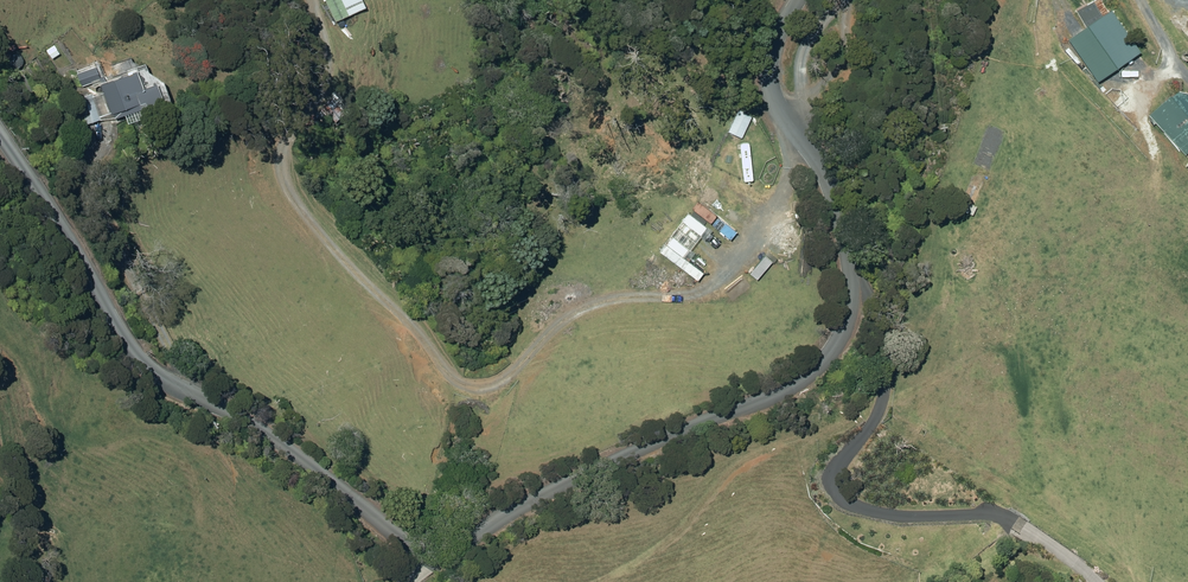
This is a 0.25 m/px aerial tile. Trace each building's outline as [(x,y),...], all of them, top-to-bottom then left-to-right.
[(345,0),(327,0),(338,22),(352,16),(345,0)] [(1110,13),(1109,14),(1101,0),(1093,0),(1073,12),(1083,29),(1089,25),(1093,31),(1079,42),(1094,62),(1108,51),(1117,62),(1125,56),(1120,50),(1132,41),(1110,13)] [(54,60),(62,54),(57,45),(48,50),(54,60)] [(84,87),(104,80),(100,66),(79,73),(84,87)] [(144,72),(105,86),(108,92),(94,97),(102,120),(118,118),(119,120),(171,103),(165,85),(150,90),(144,72)] [(1102,81),(1110,89),(1116,84),(1108,76),(1102,81)] [(1184,154),(1187,150),(1187,92),(1176,90),(1148,115),(1184,154)] [(345,110),(332,96),(326,102),(339,116),(345,110)] [(738,110),(730,127),(740,132),(748,115),(738,110)]
